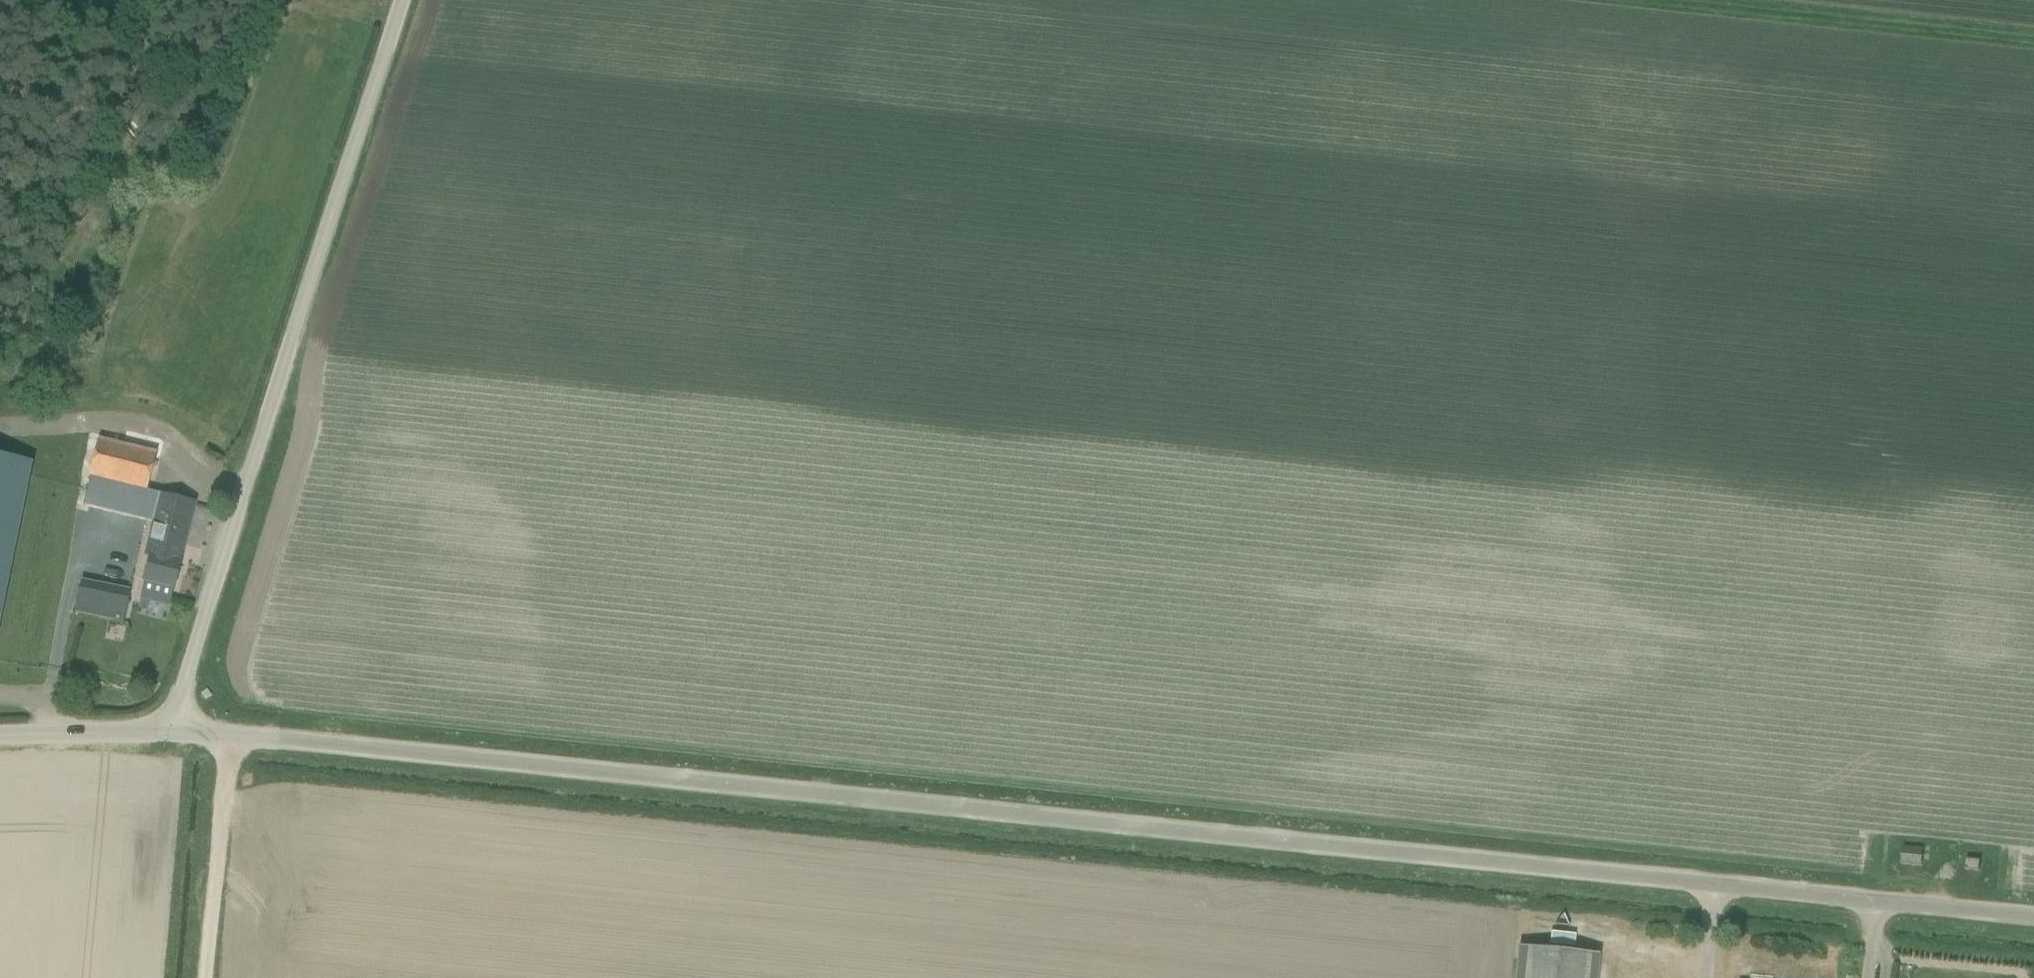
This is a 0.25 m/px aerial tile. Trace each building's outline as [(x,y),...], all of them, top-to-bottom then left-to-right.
[(156,455),(96,440),(87,479),(148,493),(156,455)] [(37,458),(0,451),(0,638),(37,458)] [(160,495),(145,556),(150,558),(144,581),(174,588),(180,564),(179,563),(193,504),(160,495)] [(126,622),(132,587),(82,578),(76,613),(126,622)] [(1923,850),(1902,848),(1900,865),(1921,867),(1923,850)] [(1979,873),(1980,870),(1981,862),(1966,860),(1965,871),(1979,873)] [(1599,955),(1519,947),(1516,977),(1596,977),(1599,955)]
